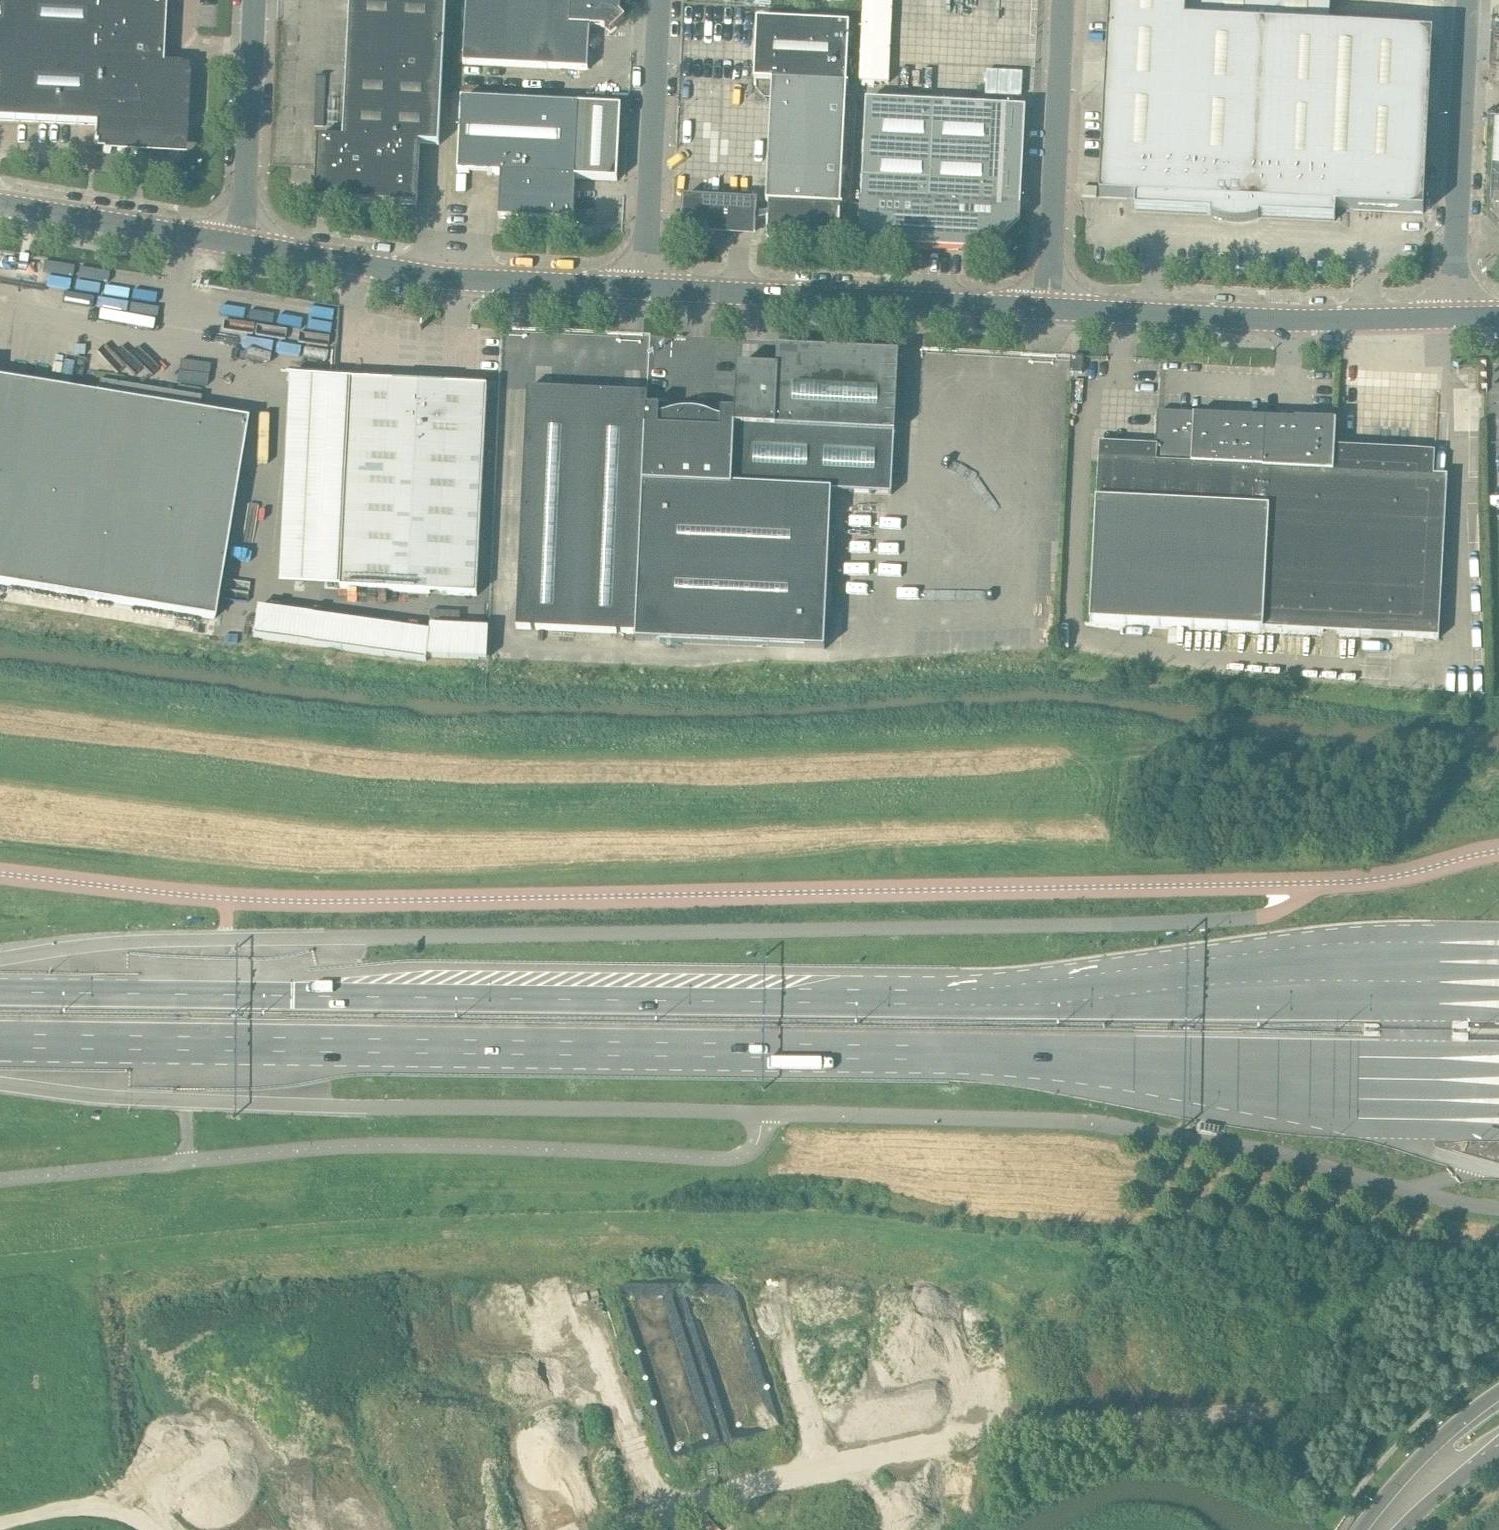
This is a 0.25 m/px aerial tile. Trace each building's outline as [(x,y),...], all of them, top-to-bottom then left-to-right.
[(184,110),(187,110),(189,76),(187,76),(187,69),(180,68),(180,66),(162,65),(165,0),(0,0),(0,121),(95,126),(94,144),(96,144),(96,151),(103,151),(103,154),(137,155),(137,152),(142,152),(147,151),(153,150),(158,148),(162,145),(167,142),(171,139),(174,135),(177,130),(180,125),(182,120),(183,115),(184,110)] [(298,200),(408,220),(417,0),(307,0),(298,200)] [(588,71),(590,27),(605,28),(611,35),(626,21),(620,14),(621,0),(467,0),(464,64),(588,71)] [(1100,198),(1136,200),(1135,212),(1211,215),(1211,219),(1214,220),(1217,221),(1219,222),(1225,224),(1228,224),(1232,225),(1235,225),(1241,225),(1244,225),(1247,224),(1253,223),(1259,221),(1259,218),(1335,222),(1335,210),(1423,214),(1432,35),(1329,30),(1331,0),(1110,0),(1100,198)] [(757,20),(754,81),(757,81),(756,89),(766,99),(774,100),(768,203),(841,206),(847,86),(850,25),(757,20)] [(579,106),(462,100),(458,174),(501,176),(499,219),(573,223),(575,178),(616,181),(620,108),(579,106)] [(859,245),(958,250),(987,252),(1020,221),(1026,109),(866,101),(859,245)] [(1494,120),(1489,217),(1498,228),(1498,121),(1494,120)] [(1097,188),(1082,187),(1082,197),(1097,198),(1097,188)] [(681,232),(750,236),(755,236),(757,202),(682,198),(681,232)] [(841,206),(768,203),(767,237),(839,240),(841,206)] [(760,368),(738,367),(735,413),(722,412),(721,432),(701,431),(701,422),(680,421),(679,430),(659,430),(660,410),(647,409),(647,395),(528,390),(517,630),(636,635),(636,642),(825,650),(832,492),(891,495),(898,355),(779,349),(778,358),(761,357),(760,368)] [(1083,357),(1072,357),(1071,357),(1070,373),(1082,374),(1083,357)] [(214,621),(247,421),(198,413),(200,399),(176,395),(178,385),(125,376),(123,386),(99,382),(97,396),(0,380),(0,585),(214,621)] [(445,386),(394,383),(394,384),(351,382),(341,590),(477,597),(488,389),(445,386)] [(1089,623),(1264,631),(1264,630),(1439,639),(1447,478),(1423,476),(1425,436),(1336,431),(1336,422),(1294,420),(1294,421),(1195,417),(1195,415),(1158,413),(1155,463),(1099,460),(1097,499),(1096,499),(1089,623)]
